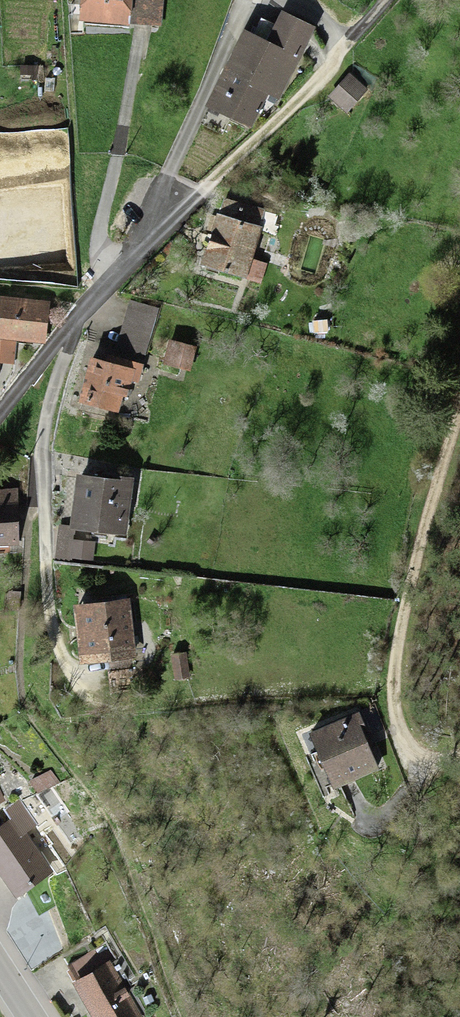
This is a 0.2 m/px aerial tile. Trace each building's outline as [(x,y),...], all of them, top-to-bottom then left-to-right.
[(84,20),(157,26),(159,0),(86,0),(84,20)] [(266,98),(278,103),(310,34),(283,22),(279,32),(265,25),(256,43),(246,39),(212,111),(251,129),(266,98)] [(351,77),(330,98),(350,117),(370,96),(351,77)] [(231,203),(209,267),(252,281),(267,236),(281,241),(284,231),(281,230),(284,221),(231,203)] [(0,299),(0,337),(44,341),(48,304),(0,299)] [(194,354),(175,347),(172,355),(183,359),(179,370),(188,373),(194,354)] [(98,362),(84,407),(123,419),(128,403),(133,405),(139,387),(142,388),(148,371),(116,361),(114,367),(98,362)] [(81,486),(76,534),(123,539),(129,488),(112,486),(112,490),(81,486)] [(21,548),(20,496),(0,497),(0,548),(21,548)] [(22,613),(23,597),(12,597),(12,612),(22,613)] [(133,607),(87,612),(93,666),(140,661),(133,607)] [(188,663),(174,664),(175,684),(190,683),(188,663)] [(146,692),(144,675),(112,679),(114,695),(146,692)] [(357,721),(310,739),(329,792),(377,774),(357,721)] [(64,788),(53,776),(34,785),(44,796),(64,788)] [(0,840),(0,868),(22,899),(53,878),(17,828),(0,840)] [(76,989),(92,1016),(138,1016),(122,988),(125,987),(114,968),(76,989)]
